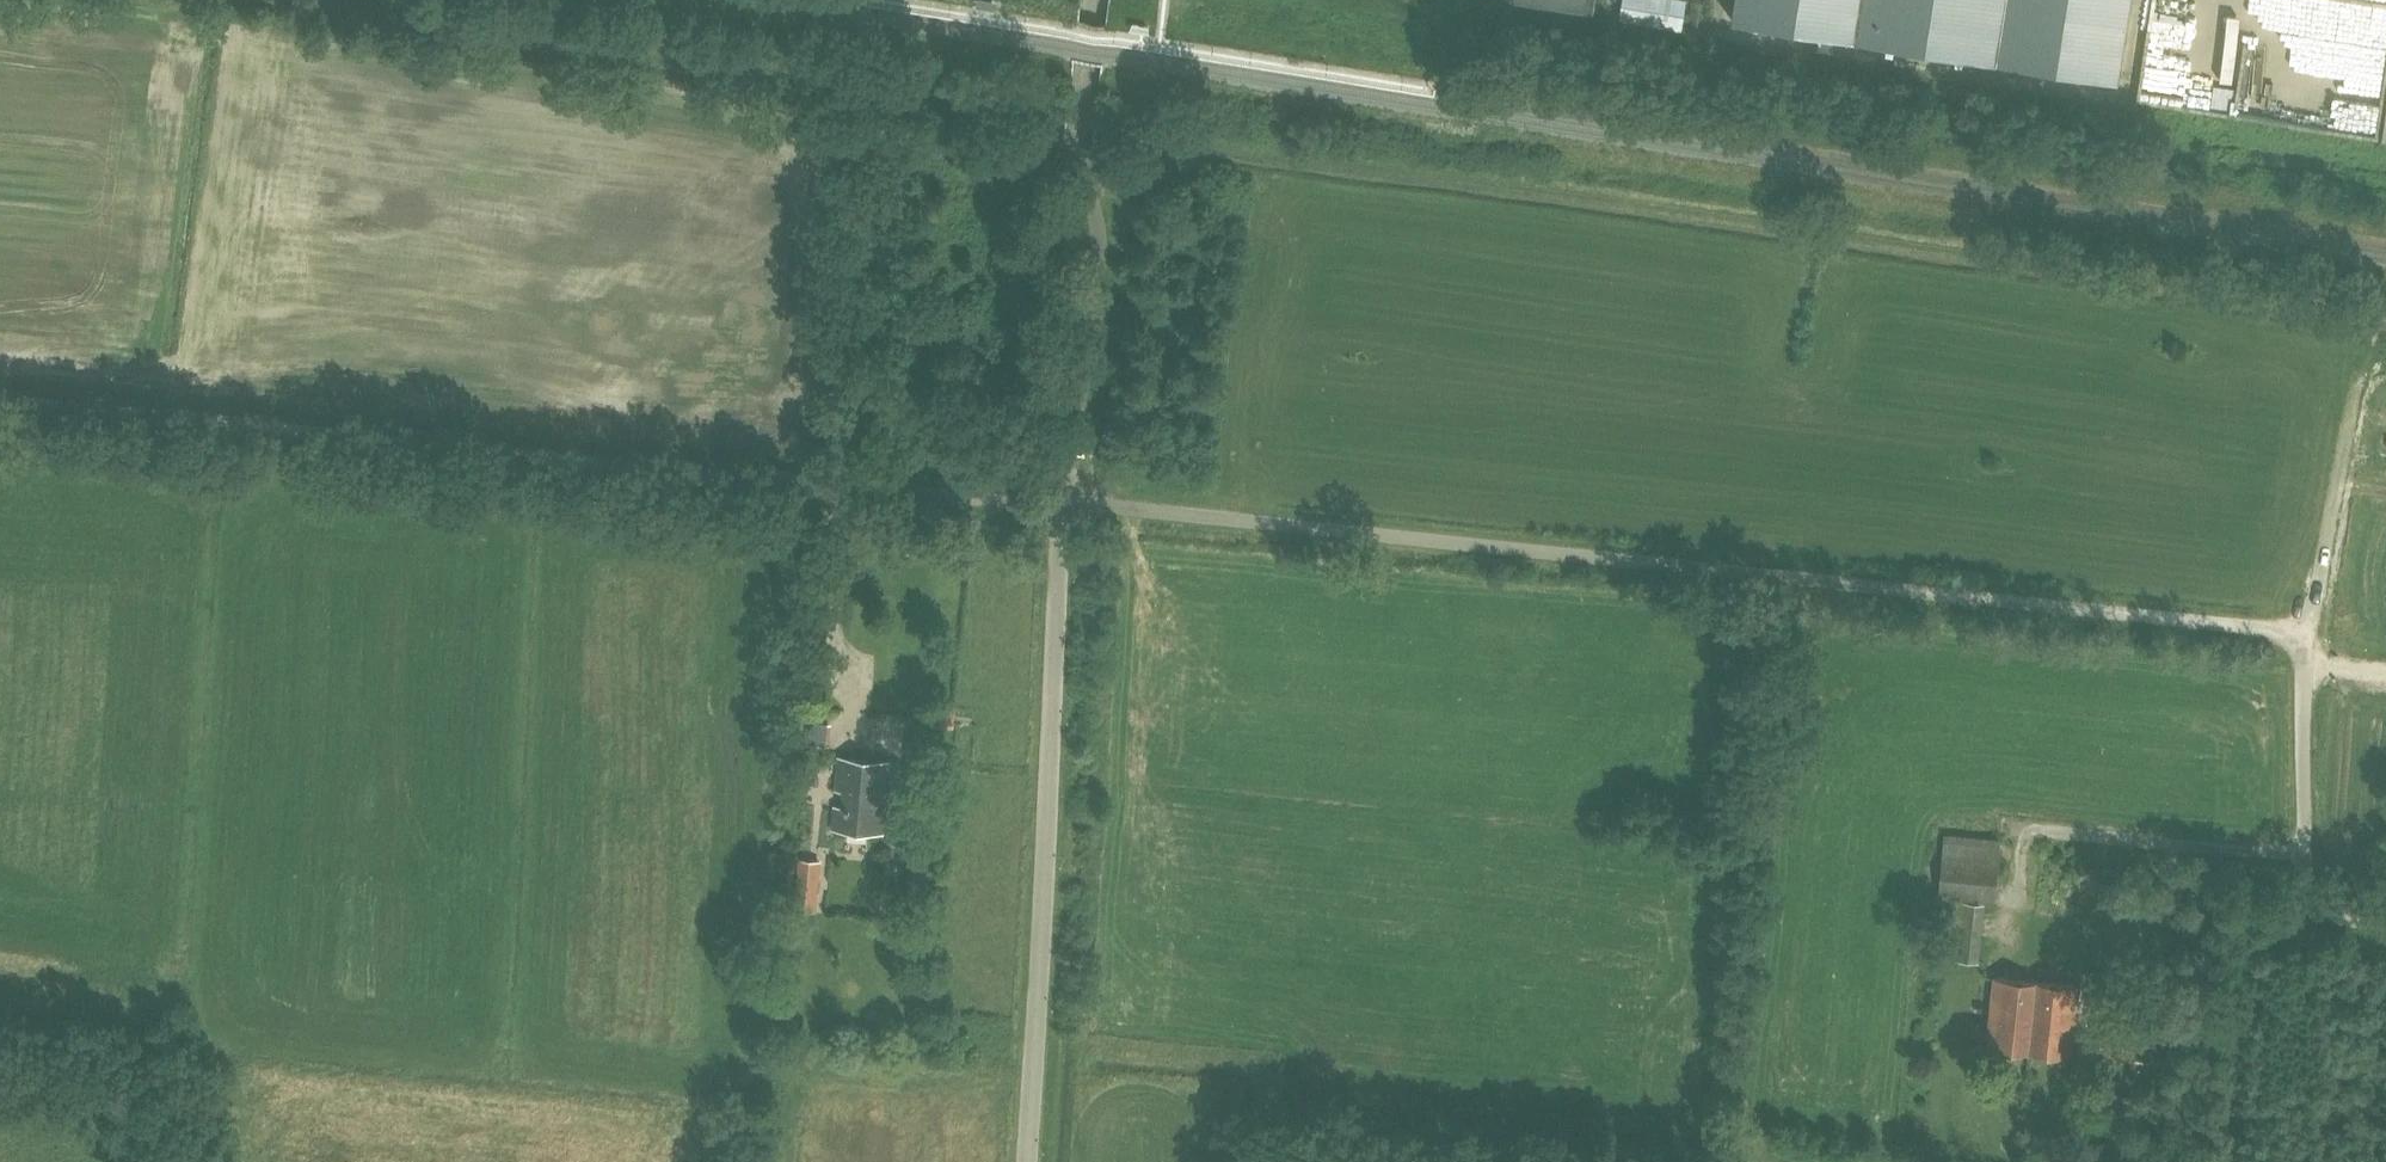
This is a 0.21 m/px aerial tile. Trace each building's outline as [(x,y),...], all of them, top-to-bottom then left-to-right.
[(1593,9),(1594,0),(1533,0),(1593,9)] [(1619,19),(1682,29),(1687,0),(1622,0),(1619,19)] [(1733,17),(2118,77),(2130,0),(1736,0),(1733,17)] [(2251,47),(2253,35),(2237,32),(2225,92),(2245,96),(2255,48),(2251,47)] [(830,745),(832,722),(811,720),(809,743),(830,745)] [(843,790),(841,805),(834,805),(832,828),(883,832),(890,761),(839,757),(836,789),(843,790)] [(1945,834),(1940,895),(1994,900),(1999,839),(1945,834)] [(797,877),(794,908),(817,910),(820,879),(797,877)] [(2037,980),(1995,976),(1987,1047),(2029,1051),(2037,980)] [(2037,980),(2029,1051),(2071,1056),(2079,984),(2037,980)]
